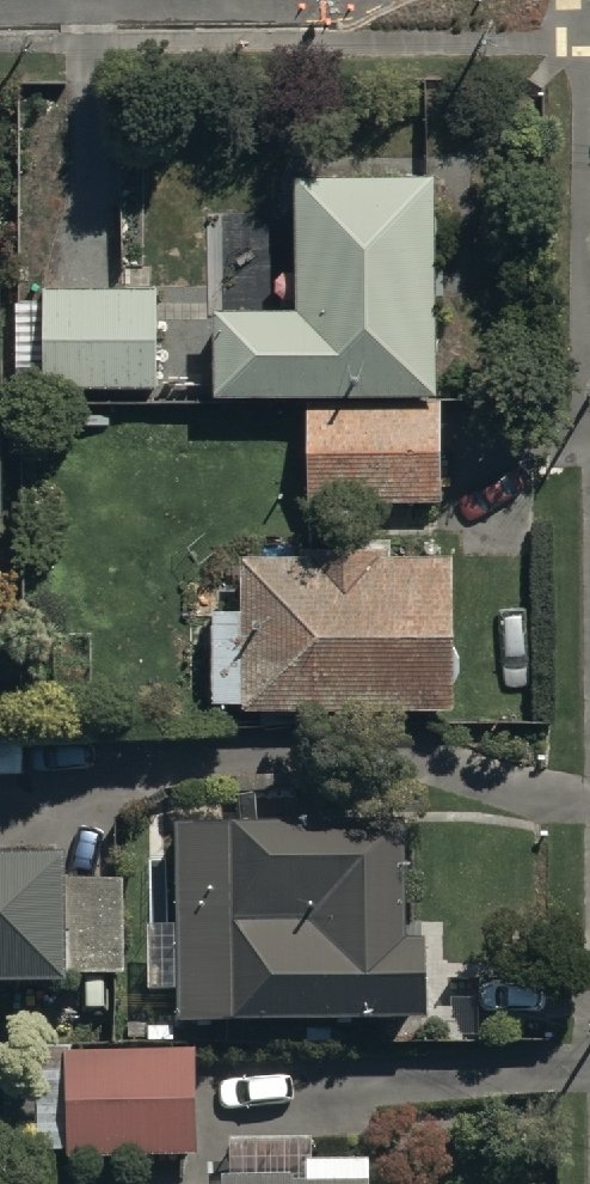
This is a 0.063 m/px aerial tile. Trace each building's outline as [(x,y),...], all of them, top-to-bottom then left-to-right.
[(214,296),(214,378),(435,378),(435,161),(294,161),(294,296),(214,296)] [(156,277),(42,278),(43,376),(157,376),(156,277)] [(437,394),(303,395),(304,494),(438,493),(437,394)] [(239,690),(239,695),(452,696),(452,547),(390,547),(390,534),(317,534),(317,543),(238,542),(238,597),(213,597),(213,602),(183,602),(183,685),(212,685),(212,690),(239,690)] [(25,771),(24,723),(0,723),(0,771),(25,771)] [(173,980),(173,1011),(421,1011),(421,926),(401,926),(401,814),(175,814),(175,916),(143,916),(143,980),(173,980)] [(123,966),(122,873),(61,873),(61,841),(0,842),(0,967),(123,966)] [(195,1042),(64,1045),(65,1068),(26,1069),(28,1146),(67,1146),(67,1152),(197,1149),(195,1042)] [(370,1151),(313,1151),(312,1130),(227,1130),(227,1168),(220,1168),(220,1183),(179,1183),(370,1183),(370,1151)]
